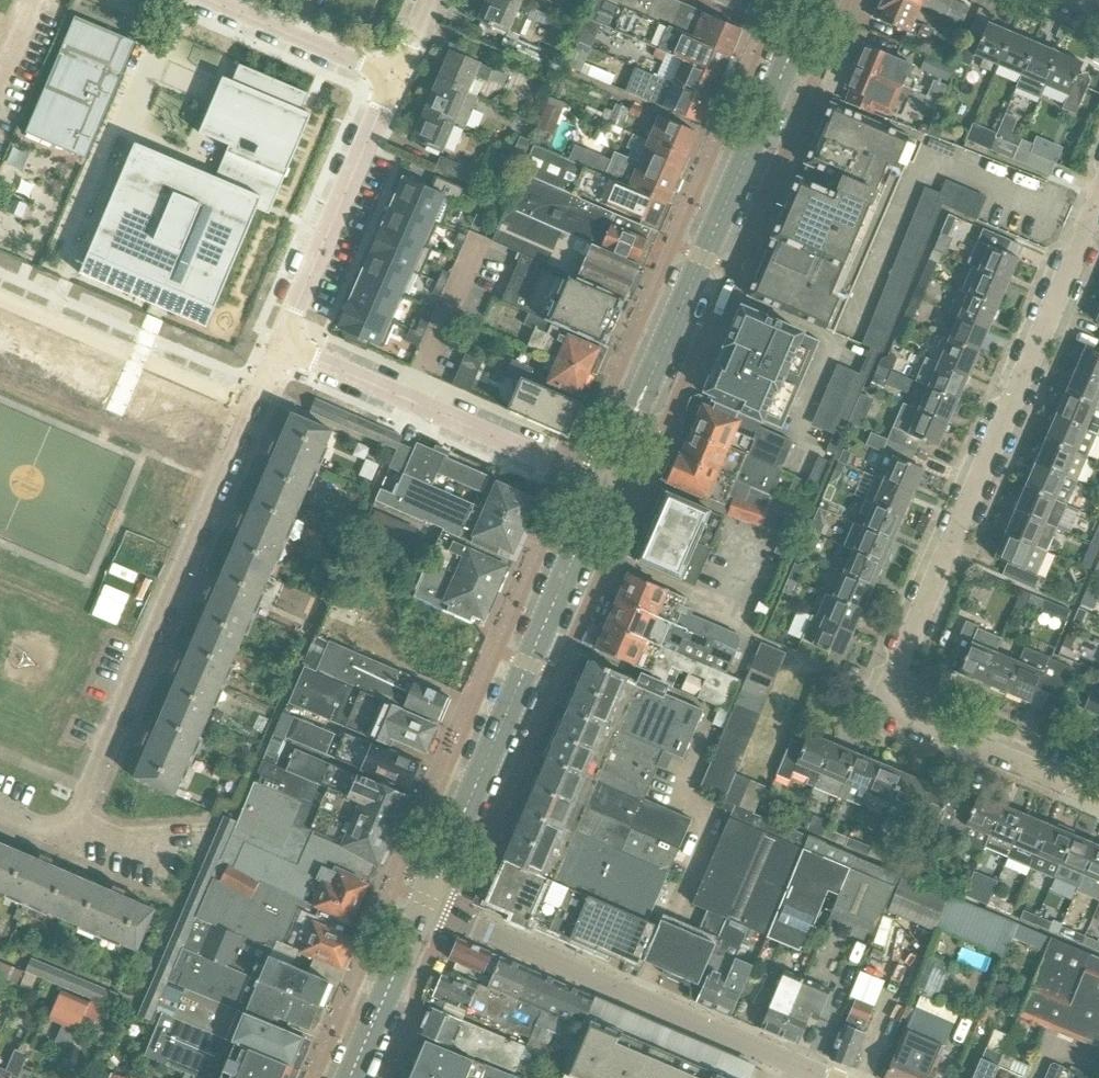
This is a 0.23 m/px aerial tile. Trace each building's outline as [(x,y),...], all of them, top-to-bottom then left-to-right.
[(479,19),(520,37),(532,9),(520,4),(510,0),(488,0),(479,19)] [(588,19),(656,48),(656,49),(722,78),(732,54),(608,0),(597,0),(588,19)] [(732,54),(741,32),(703,16),(704,13),(675,0),(608,0),(732,54)] [(732,8),(733,6),(743,10),(747,0),(712,0),(732,8)] [(871,16),(929,41),(933,31),(913,22),(920,6),(906,0),(879,0),(871,16)] [(920,6),(945,17),(952,0),(951,0),(906,0),(920,6)] [(946,16),(963,23),(969,7),(953,0),(946,16)] [(136,41),(75,16),(26,133),(86,158),(136,41)] [(574,41),(579,43),(591,48),(601,25),(584,18),(574,41)] [(954,69),(951,77),(963,82),(969,67),(974,56),(983,60),(980,67),(990,71),(993,64),(998,66),(1012,34),(988,24),(982,36),(971,31),(958,62),(955,70),(954,69)] [(144,26),(138,42),(150,47),(157,31),(144,26)] [(1012,34),(998,66),(1021,76),(1022,76),(1035,44),(1012,34)] [(548,53),(512,37),(506,51),(542,67),(548,53)] [(579,43),(568,67),(581,72),(591,48),(579,43)] [(1021,76),(1016,88),(1040,98),(1045,86),(1058,54),(1035,44),(1022,76),(1021,76)] [(864,45),(855,67),(864,71),(912,91),(917,79),(920,70),(920,69),(895,58),(864,45)] [(656,49),(653,56),(663,61),(657,76),(713,100),(719,85),(722,78),(656,49)] [(480,65),(451,52),(438,82),(467,95),(468,94),(475,77),(487,82),(489,79),(504,86),(509,76),(481,64),(480,65)] [(1058,54),(1045,86),(1068,96),(1062,108),(1077,115),(1091,81),(1078,75),(1082,64),(1058,54)] [(920,69),(920,70),(948,81),(950,77),(951,77),(954,69),(925,58),(920,69)] [(135,143),(80,273),(81,274),(89,255),(177,292),(170,309),(206,325),(205,326),(207,327),(257,209),(258,207),(264,210),(267,203),(273,206),(311,114),(310,114),(309,115),(301,112),(283,104),(290,88),(308,96),(309,94),(240,64),(232,82),(228,81),(224,79),(224,77),(223,77),(199,132),(201,133),(201,131),(230,144),(222,162),(230,166),(223,182),(136,145),(137,144),(135,143)] [(855,67),(846,89),(851,91),(849,96),(875,107),(891,114),(898,98),(907,102),(907,101),(922,108),(934,113),(939,102),(927,98),(912,91),(864,71),(855,67)] [(637,68),(628,92),(663,107),(703,123),(713,100),(657,76),(637,68)] [(426,111),(455,124),(455,123),(466,127),(478,98),(468,94),(467,95),(438,82),(426,111)] [(290,88),(283,104),(301,112),(308,96),(290,88)] [(549,97),(540,121),(556,128),(558,124),(566,104),(549,97)] [(601,120),(609,123),(623,129),(629,113),(639,118),(643,109),(632,105),(630,109),(617,103),(613,112),(606,108),(601,120)] [(756,279),(755,281),(749,295),(835,332),(917,141),(831,104),(824,120),(823,119),(811,147),(812,147),(806,163),(810,165),(803,180),(798,178),(791,194),(790,193),(778,221),(779,221),(772,237),(773,238),(767,252),(766,251),(754,279),(756,279)] [(413,141),(442,153),(455,124),(426,111),(413,141)] [(660,116),(649,141),(687,158),(698,132),(660,116)] [(540,121),(537,128),(554,135),(556,128),(540,121)] [(623,129),(609,123),(607,128),(621,134),(623,129)] [(996,133),(973,123),(966,140),(990,150),(995,138),(994,138),(996,133)] [(637,135),(628,158),(640,163),(639,165),(677,182),(687,158),(649,141),(637,135)] [(995,138),(990,150),(1013,160),(1018,148),(995,138)] [(1018,148),(1013,160),(1050,176),(1055,163),(1031,153),(1034,145),(1022,140),(1018,148)] [(535,145),(522,174),(581,200),(584,193),(594,197),(593,198),(642,220),(657,226),(667,204),(604,176),(604,177),(592,172),(592,170),(535,145)] [(614,152),(604,176),(667,204),(677,182),(639,165),(640,163),(628,158),(614,152)] [(434,172),(465,185),(472,169),(441,156),(434,172)] [(522,174),(507,207),(592,244),(640,265),(657,226),(642,220),(639,226),(581,200),(522,174)] [(406,178),(394,204),(433,221),(444,195),(461,202),(467,188),(439,176),(433,190),(406,178)] [(943,194),(928,187),(862,344),(883,353),(944,205),(980,220),(989,197),(949,180),(943,194)] [(383,227),(383,228),(422,246),(433,221),(394,204),(384,228),(383,227)] [(507,207),(492,241),(522,254),(619,296),(625,299),(640,265),(592,244),(507,207)] [(941,233),(940,234),(948,238),(949,236),(957,218),(949,214),(941,233)] [(383,228),(372,253),(411,270),(422,246),(383,228)] [(983,229),(968,264),(969,264),(980,269),(1012,282),(1022,259),(1008,253),(1006,252),(1011,241),(983,229)] [(460,233),(455,245),(463,248),(468,236),(460,233)] [(372,254),(362,278),(401,295),(411,270),(372,253),(371,254),(372,254)] [(522,254),(502,301),(529,313),(571,331),(570,336),(598,347),(600,348),(596,357),(600,358),(625,299),(619,296),(522,254)] [(923,273),(931,276),(936,264),(929,260),(923,273)] [(972,267),(963,290),(1002,306),(1012,282),(980,269),(979,270),(972,267)] [(443,270),(438,282),(446,285),(451,274),(443,270)] [(916,288),(913,296),(922,300),(926,293),(924,292),(931,276),(923,273),(916,288)] [(351,301),(350,302),(390,319),(401,295),(362,278),(352,302),(351,301)] [(438,282),(433,294),(441,297),(446,285),(438,282)] [(958,289),(949,313),(959,317),(960,316),(992,329),(1002,306),(963,290),(958,289)] [(908,307),(909,307),(903,319),(911,323),(917,310),(917,311),(922,300),(913,296),(908,307)] [(350,302),(339,328),(350,332),(347,340),(366,348),(369,340),(379,345),(390,319),(350,302)] [(741,310),(729,337),(732,339),(807,370),(818,345),(782,329),(741,310)] [(529,313),(523,325),(534,329),(527,346),(550,356),(559,360),(560,359),(594,373),(600,358),(596,357),(600,348),(598,347),(570,336),(571,331),(529,313)] [(959,317),(950,339),(981,353),(992,329),(960,316),(959,317)] [(422,319),(417,331),(425,335),(430,323),(422,319)] [(911,323),(903,319),(892,345),(900,348),(911,323)] [(417,331),(412,343),(420,347),(425,335),(417,331)] [(942,336),(931,360),(939,363),(971,377),(981,353),(950,339),(942,336)] [(723,361),(722,363),(760,379),(796,395),(807,370),(732,339),(723,361)] [(1076,370),(1098,380),(1098,351),(1087,346),(1076,370)] [(888,357),(881,359),(879,365),(892,370),(897,357),(889,353),(888,357)] [(471,354),(466,365),(475,369),(479,358),(471,354)] [(550,356),(542,372),(552,376),(550,382),(580,395),(584,387),(588,388),(594,373),(560,359),(559,360),(550,356)] [(709,397),(709,399),(762,421),(762,420),(782,428),(796,395),(760,379),(722,363),(711,388),(713,389),(709,397)] [(939,365),(929,386),(961,400),(971,377),(939,363),(939,365)] [(466,365),(461,376),(470,380),(475,369),(466,365)] [(879,365),(870,384),(871,392),(881,396),(892,370),(879,365)] [(1066,394),(1097,407),(1098,403),(1098,380),(1076,370),(1066,394)] [(461,376),(456,387),(465,391),(470,380),(461,376)] [(521,376),(507,409),(562,433),(568,436),(582,403),(521,376)] [(929,386),(919,409),(951,423),(955,414),(959,415),(965,402),(961,400),(929,386)] [(1056,417),(1097,434),(1098,430),(1098,407),(1097,407),(1066,394),(1056,417)] [(320,417),(326,403),(317,399),(311,413),(320,417)] [(703,406),(693,432),(748,456),(783,471),(789,457),(796,441),(760,426),(762,421),(709,399),(705,407),(703,406)] [(329,421),(335,407),(326,403),(320,417),(329,421)] [(899,413),(888,439),(917,452),(922,439),(941,447),(951,423),(919,409),(904,403),(899,413)] [(339,425),(345,411),(335,407),(329,421),(339,425)] [(348,429),(354,415),(345,411),(339,425),(348,429)] [(275,459),(272,464),(262,488),(303,505),(309,490),(313,491),(332,449),(328,447),(335,432),(294,415),(280,447),(275,444),(269,456),(275,459)] [(358,433),(364,419),(354,415),(348,429),(358,433)] [(1056,417),(1046,441),(1087,459),(1097,434),(1056,417)] [(367,437),(373,423),(364,419),(358,433),(367,437)] [(367,437),(376,441),(382,427),(373,423),(367,437)] [(386,445),(392,431),(382,427),(376,441),(386,445)] [(392,431),(386,445),(397,450),(399,444),(398,443),(401,435),(397,433),(392,431)] [(693,432),(682,456),(773,496),(783,471),(748,456),(693,432)] [(881,456),(872,476),(884,481),(915,495),(926,469),(912,463),(917,452),(888,439),(883,452),(881,456)] [(1046,441),(1036,464),(1077,482),(1087,459),(1046,441)] [(403,474),(404,474),(433,486),(438,474),(483,493),(489,478),(490,476),(447,458),(448,456),(417,443),(414,450),(399,444),(397,450),(389,468),(403,474)] [(838,460),(846,463),(850,452),(842,449),(838,460)] [(681,455),(669,482),(701,495),(697,505),(712,511),(727,516),(761,527),(768,509),(783,514),(788,503),(773,496),(682,456),(681,455)] [(818,456),(807,484),(815,488),(827,460),(818,456)] [(829,483),(836,487),(846,463),(838,460),(829,483)] [(1036,464),(1026,487),(1067,504),(1077,482),(1036,464)] [(421,521),(443,531),(474,544),(510,559),(524,526),(481,507),(474,504),(433,487),(433,486),(404,474),(403,474),(394,495),(381,489),(376,500),(421,521)] [(798,494),(804,480),(795,476),(789,490),(798,494)] [(483,493),(486,494),(481,507),(524,526),(525,523),(529,523),(532,516),(530,512),(535,500),(508,489),(510,485),(500,481),(499,483),(489,478),(483,493)] [(874,504),(904,519),(915,495),(884,481),(874,504)] [(819,507),(827,511),(836,487),(829,483),(819,507)] [(1026,487),(1016,510),(1057,528),(1067,504),(1026,487)] [(244,530),(241,536),(230,560),(271,578),(278,562),(282,564),(301,521),(297,519),(303,505),(262,488),(249,517),(244,515),(238,527),(244,530)] [(660,496),(633,559),(696,586),(726,517),(727,517),(727,516),(712,511),(697,505),(663,490),(660,496)] [(865,501),(859,514),(868,518),(864,526),(863,528),(894,542),(904,519),(874,504),(865,501)] [(810,530),(817,534),(827,511),(819,507),(810,530)] [(416,528),(374,510),(364,532),(406,551),(416,528)] [(1016,510),(1006,533),(1047,551),(1057,528),(1016,510)] [(1091,542),(1091,543),(1098,547),(1098,521),(1096,520),(1092,530),(1096,532),(1092,542),(1091,542)] [(855,523),(845,547),(854,551),(853,551),(864,556),(884,565),(885,564),(887,564),(893,549),(892,548),(894,542),(863,528),(864,526),(855,523)] [(817,534),(810,530),(799,557),(810,561),(820,536),(817,535),(817,534)] [(495,593),(510,559),(474,544),(443,531),(428,563),(454,575),(495,593)] [(1006,533),(996,557),(1008,562),(1002,575),(1034,589),(1035,588),(1039,577),(1036,576),(1037,574),(1047,551),(1006,533)] [(1089,569),(1098,547),(1091,543),(1081,566),(1089,569)] [(853,551),(844,574),(864,583),(875,588),(884,565),(864,556),(853,551)] [(212,602),(209,608),(199,632),(239,650),(246,634),(251,636),(269,594),(265,592),(271,578),(230,560),(217,590),(212,587),(206,600),(212,602)] [(485,617),(495,593),(454,575),(428,563),(413,595),(411,594),(411,596),(477,623),(480,615),(485,617)] [(789,577),(797,581),(803,567),(794,564),(789,577)] [(630,574),(619,599),(735,648),(740,637),(739,634),(682,610),(688,598),(669,590),(630,574)] [(844,574),(833,597),(864,611),(865,611),(867,607),(875,588),(864,583),(844,574)] [(797,581),(789,577),(782,593),(791,596),(797,581)] [(1098,597),(1098,590),(1088,585),(1080,605),(1093,610),(1098,597)] [(1045,601),(1020,591),(1013,609),(1023,613),(1027,603),(1041,608),(1041,609),(1045,601)] [(824,620),(823,621),(855,634),(864,612),(865,611),(864,611),(833,597),(824,620)] [(619,599),(608,625),(642,640),(643,638),(679,653),(728,674),(737,651),(742,640),(740,637),(735,648),(619,599)] [(1041,609),(1041,608),(1040,612),(1067,623),(1072,611),(1045,601),(1041,609)] [(1081,626),(1087,613),(1078,609),(1072,623),(1081,626)] [(803,638),(798,651),(826,663),(831,651),(845,657),(855,634),(823,621),(824,620),(813,616),(806,632),(803,638)] [(953,653),(965,658),(959,673),(983,683),(996,652),(1002,639),(977,628),(978,625),(967,621),(953,653)] [(608,625),(597,649),(619,659),(652,673),(650,678),(665,684),(666,683),(673,666),(691,674),(692,673),(705,679),(698,698),(719,707),(728,711),(734,695),(737,689),(740,682),(741,680),(728,674),(679,653),(643,638),(642,640),(608,625)] [(181,674),(177,680),(167,705),(207,723),(215,706),(220,709),(239,666),(233,663),(239,650),(199,632),(186,662),(180,660),(175,671),(181,674)] [(1068,660),(1077,635),(1067,632),(1058,656),(1068,660)] [(349,685),(366,693),(404,709),(404,707),(439,722),(449,697),(414,683),(415,681),(409,678),(411,675),(346,648),(330,641),(315,674),(348,688),(349,685)] [(762,642),(756,655),(781,666),(787,653),(762,642)] [(1019,662),(996,652),(983,683),(1006,693),(1025,648),(1025,647),(1019,662)] [(1049,658),(1025,648),(1006,693),(1030,703),(1036,689),(1047,694),(1057,670),(1047,665),(1049,658)] [(756,655),(751,666),(776,677),(781,666),(756,655)] [(1047,665),(1057,670),(1047,694),(1061,700),(1074,668),(1049,658),(1047,665)] [(589,660),(504,858),(589,895),(648,921),(680,848),(692,819),(644,799),(659,766),(657,765),(663,751),(666,752),(666,751),(683,759),(704,710),(666,694),(670,685),(666,683),(665,684),(650,678),(642,674),(639,681),(589,660)] [(751,666),(746,678),(771,689),(776,677),(751,666)] [(349,685),(348,688),(315,674),(304,668),(290,701),(391,746),(395,737),(426,751),(427,748),(430,750),(438,730),(435,729),(436,727),(403,712),(404,709),(366,693),(349,685)] [(740,682),(737,689),(766,701),(771,689),(746,678),(744,684),(740,682)] [(737,689),(734,695),(738,697),(736,703),(761,713),(766,701),(737,689)] [(1091,695),(1085,709),(1098,715),(1098,698),(1091,695)] [(732,712),(731,714),(756,726),(761,713),(736,703),(732,712)] [(149,746),(146,753),(135,777),(176,795),(183,778),(189,780),(208,737),(202,735),(207,723),(167,705),(154,733),(149,731),(143,744),(149,746)] [(715,716),(712,723),(725,729),(726,726),(731,714),(732,712),(728,711),(719,707),(715,716)] [(731,714),(726,726),(751,738),(756,726),(731,714)] [(345,734),(344,738),(293,717),(285,737),(335,758),(336,756),(411,788),(412,787),(415,788),(420,776),(417,775),(420,766),(345,734)] [(725,729),(721,739),(746,750),(751,738),(726,726),(725,729)] [(793,741),(780,773),(791,778),(794,772),(809,778),(806,783),(814,786),(832,742),(811,733),(805,746),(793,741)] [(274,735),(263,760),(276,765),(286,740),(274,735)] [(721,739),(716,751),(741,761),(746,750),(721,739)] [(832,742),(814,786),(837,796),(856,752),(832,742)] [(295,748),(286,770),(322,785),(363,802),(364,800),(380,806),(378,810),(399,818),(408,795),(331,763),(295,748)] [(716,751),(711,762),(736,773),(741,761),(716,751)] [(856,752),(837,796),(861,806),(867,793),(868,793),(881,762),(864,755),(856,752)] [(263,760),(258,772),(263,775),(259,782),(305,801),(303,807),(389,842),(391,837),(393,837),(398,824),(396,824),(398,821),(399,818),(378,810),(380,806),(364,800),(363,802),(322,785),(286,770),(276,765),(263,760)] [(711,762),(701,786),(726,797),(736,773),(711,762)] [(881,762),(868,793),(889,802),(885,812),(887,813),(904,772),(881,762)] [(904,772),(887,813),(910,823),(927,782),(904,772)] [(726,797),(724,801),(738,807),(751,779),(736,773),(726,797)] [(751,779),(738,807),(755,813),(766,786),(751,779)] [(227,850),(223,860),(230,863),(246,872),(261,881),(291,893),(293,893),(310,905),(314,907),(352,922),(352,920),(357,922),(364,905),(370,888),(367,886),(376,864),(340,844),(341,842),(295,824),(300,813),(303,807),(305,801),(259,782),(256,781),(239,822),(235,831),(231,841),(227,850)] [(927,782),(910,823),(934,833),(936,829),(948,834),(962,803),(950,798),(952,792),(927,782)] [(962,803),(948,834),(961,840),(968,843),(984,849),(985,848),(1004,804),(980,795),(975,808),(962,803)] [(732,814),(693,904),(708,910),(749,928),(768,936),(809,836),(755,813),(738,807),(724,801),(720,809),(732,814)] [(1004,804),(985,848),(1007,858),(1013,844),(1014,845),(1027,814),(1004,804)] [(300,813),(295,824),(341,842),(340,844),(376,864),(376,863),(380,865),(380,863),(382,863),(389,848),(387,847),(389,842),(303,807),(300,813)] [(1007,858),(1030,868),(1036,854),(1038,855),(1050,824),(1027,814),(1014,845),(1013,844),(1007,858)] [(225,816),(221,825),(235,831),(239,822),(225,816)] [(811,822),(807,830),(821,836),(824,828),(811,822)] [(1038,855),(1036,854),(1030,868),(1029,872),(1041,877),(1043,873),(1054,878),(1054,876),(1059,864),(1061,865),(1074,834),(1050,824),(1038,855)] [(221,825),(217,835),(231,841),(235,831),(221,825)] [(824,828),(821,836),(846,846),(849,838),(824,828)] [(1059,864),(1054,876),(1079,887),(1084,874),(1085,875),(1098,844),(1074,834),(1061,865),(1059,864)] [(217,835),(213,844),(227,850),(231,841),(217,835)] [(809,836),(768,936),(800,950),(801,946),(804,948),(822,905),(828,890),(839,895),(851,868),(850,867),(854,860),(856,856),(856,855),(844,850),(819,840),(809,836)] [(849,838),(846,846),(869,856),(872,848),(849,838)] [(213,844),(209,853),(223,860),(227,850),(213,844)] [(1077,890),(1098,899),(1098,844),(1085,875),(1084,874),(1079,887),(1077,890)] [(49,916),(51,912),(64,918),(82,878),(53,865),(56,860),(42,855),(40,860),(7,845),(0,860),(0,891),(9,895),(8,899),(49,916)] [(872,848),(869,856),(888,863),(886,868),(890,870),(895,858),(872,848)] [(209,853),(205,863),(219,869),(223,860),(209,853)] [(839,895),(830,916),(873,935),(899,874),(890,870),(886,868),(867,860),(856,856),(854,860),(850,867),(851,868),(839,895)] [(503,859),(485,901),(492,905),(493,905),(511,914),(508,921),(532,931),(535,923),(537,924),(570,938),(640,968),(659,926),(648,921),(589,895),(504,858),(503,859)] [(895,858),(890,870),(899,874),(904,862),(895,858)] [(203,907),(199,916),(219,925),(238,933),(267,946),(275,949),(276,947),(277,947),(279,943),(280,941),(304,950),(338,964),(337,965),(344,968),(356,936),(352,935),(352,936),(347,934),(352,922),(314,907),(310,905),(293,893),(291,893),(261,881),(246,872),(230,863),(223,860),(219,869),(215,879),(211,888),(207,897),(203,907)] [(205,863),(201,872),(215,879),(219,869),(205,863)] [(201,872),(197,882),(211,888),(215,879),(201,872)] [(950,897),(900,877),(887,912),(934,931),(935,928),(937,928),(950,897)] [(80,929),(123,948),(124,944),(139,950),(157,910),(126,896),(128,891),(115,885),(113,891),(82,878),(64,918),(81,925),(80,929)] [(197,882),(193,891),(207,897),(211,888),(197,882)] [(965,896),(988,906),(992,897),(994,893),(970,884),(965,896)] [(193,891),(189,901),(203,907),(207,897),(193,891)] [(1018,923),(950,897),(937,928),(1006,955),(1012,939),(1013,939),(1019,925),(1018,924),(1018,923)] [(988,906),(1011,915),(1015,906),(992,897),(988,906)] [(189,901),(185,910),(199,916),(203,907),(189,901)] [(185,910),(181,920),(195,926),(199,916),(185,910)] [(735,960),(749,928),(708,910),(696,935),(670,923),(661,919),(659,926),(640,968),(641,969),(645,960),(652,963),(664,969),(694,982),(693,996),(697,998),(698,999),(697,1002),(730,1016),(744,983),(748,974),(751,967),(735,960)] [(1036,925),(1039,917),(1023,910),(1020,919),(1036,925)] [(187,945),(185,949),(321,1006),(332,980),(323,976),(318,980),(293,969),(295,965),(272,955),(275,949),(267,946),(238,933),(219,925),(199,916),(195,926),(191,935),(187,945)] [(1039,917),(1036,925),(1049,930),(1052,922),(1039,917)] [(181,920),(176,929),(191,935),(195,926),(181,920)] [(1013,939),(1045,951),(1046,952),(1050,941),(1051,937),(1019,925),(1013,939)] [(1060,925),(1056,933),(1080,943),(1083,937),(1084,935),(1060,925)] [(176,929),(172,938),(187,945),(191,935),(176,929)] [(1080,943),(1083,944),(1098,951),(1098,941),(1084,935),(1083,937),(1080,943)] [(172,938),(168,948),(183,954),(185,949),(187,945),(172,938)] [(449,960),(492,977),(488,987),(520,1000),(533,970),(500,956),(492,953),(458,938),(449,960)] [(1098,1048),(1098,959),(1050,941),(1046,952),(1045,951),(1020,1018),(1098,1048)] [(168,948),(164,957),(179,964),(183,954),(168,948)] [(174,973),(171,981),(272,1024),(276,1014),(305,1027),(305,1028),(311,1031),(321,1006),(185,949),(183,954),(179,964),(174,973)] [(924,988),(945,994),(955,961),(934,955),(924,988)] [(164,957),(160,967),(174,973),(179,964),(164,957)] [(42,963),(32,959),(27,972),(36,976),(42,963)] [(0,961),(0,978),(19,984),(23,971),(22,970),(0,961)] [(46,980),(51,967),(42,963),(36,976),(46,980)] [(56,984),(61,970),(51,967),(46,980),(56,984)] [(160,967),(156,976),(170,982),(171,981),(174,973),(160,967)] [(65,988),(71,974),(61,970),(56,984),(65,988)] [(582,1027),(595,997),(533,970),(520,1000),(582,1027)] [(442,1011),(462,1020),(466,1011),(468,1011),(468,1010),(530,1037),(526,1046),(566,1064),(582,1027),(520,1000),(488,987),(450,971),(447,973),(445,977),(443,976),(434,997),(446,1002),(442,1011)] [(775,999),(774,998),(761,1029),(781,1037),(802,985),(804,979),(787,972),(775,999)] [(857,995),(877,1002),(885,979),(865,972),(857,995)] [(75,991),(80,978),(71,974),(65,988),(75,991)] [(156,976),(152,986),(166,992),(170,982),(156,976)] [(85,995),(90,982),(80,978),(75,991),(85,995)] [(804,979),(802,985),(781,1037),(797,1045),(810,1016),(818,1019),(831,991),(804,979)] [(158,1011),(302,1070),(313,1045),(312,1045),(279,1031),(281,1027),(272,1024),(171,981),(170,982),(166,992),(162,1001),(158,1011)] [(94,999),(100,986),(90,982),(85,995),(94,999)] [(104,1003),(109,990),(100,986),(94,999),(104,1003)] [(152,986),(148,995),(162,1001),(166,992),(152,986)] [(114,1007),(119,994),(109,990),(104,1003),(114,1007)] [(90,1031),(100,1004),(67,992),(57,1019),(90,1031)] [(148,995),(144,1004),(158,1011),(162,1001),(148,995)] [(621,1032),(630,1012),(595,997),(582,1027),(561,1077),(730,1077),(621,1032)] [(864,1029),(874,1006),(855,998),(831,1058),(852,1067),(866,1032),(864,1032),(864,1029)] [(885,1077),(908,1077),(935,1015),(918,1008),(907,1003),(897,1026),(908,1031),(899,1051),(897,1050),(885,1077)] [(144,1004),(140,1014),(151,1019),(152,1024),(158,1011),(144,1004)] [(420,1032),(516,1071),(526,1047),(462,1020),(442,1011),(430,1006),(420,1032)] [(145,1055),(186,1072),(184,1077),(299,1077),(302,1070),(158,1011),(152,1024),(157,1027),(145,1055)] [(935,1015),(908,1077),(930,1077),(935,1067),(933,1066),(953,1023),(935,1015)] [(426,1039),(414,1066),(442,1077),(518,1077),(426,1039)] [(1004,1054),(987,1047),(982,1058),(981,1058),(973,1077),(994,1077),(1004,1054)] [(10,1075),(18,1077),(21,1071),(28,1055),(15,1050),(7,1070),(0,1067),(0,1077),(9,1077),(10,1075)] [(1031,1066),(1004,1054),(994,1077),(1026,1077),(1031,1066)] [(1064,1066),(1054,1062),(1051,1063),(1045,1077),(1059,1077),(1064,1066)] [(414,1066),(409,1077),(442,1077),(414,1066)]
